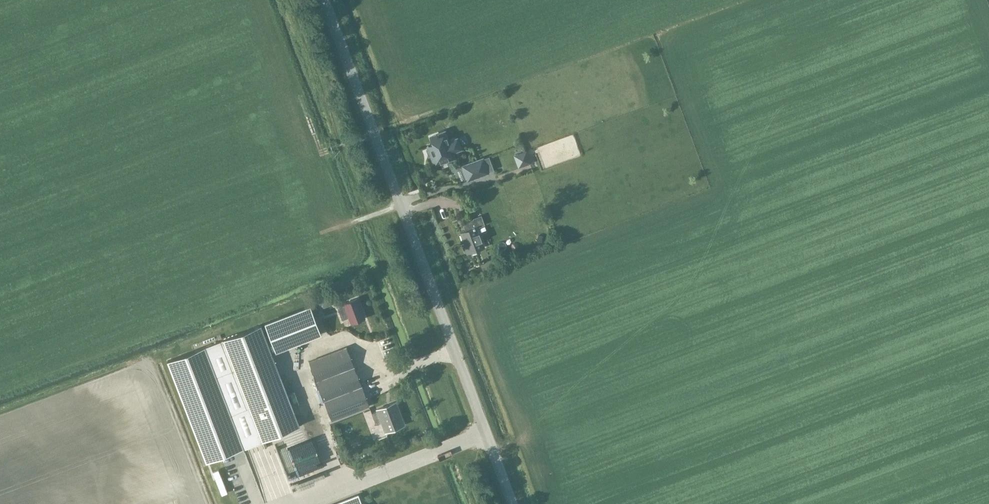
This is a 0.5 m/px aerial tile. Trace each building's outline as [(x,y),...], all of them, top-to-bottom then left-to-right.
[(440,163),(442,168),(450,166),(448,162),(452,160),(451,158),(454,157),(452,152),(460,149),(456,139),(448,142),(444,132),(430,137),(433,145),(428,146),(435,164),(440,163)] [(462,166),(468,180),(487,172),(482,159),(462,166)] [(474,222),(469,224),(465,225),(467,230),(459,233),(467,254),(485,247),(478,227),(485,224),(482,217),(473,219),(474,222)] [(493,268),(490,259),(480,263),(483,271),(493,268)] [(350,322),(364,317),(357,297),(344,302),(344,304),(341,305),(340,303),(336,304),(342,319),(348,317),(350,322)] [(314,316),(323,312),(319,302),(265,322),(268,333),(264,334),(260,325),(167,360),(206,462),(243,448),(243,447),(300,425),(271,352),(321,334),(314,316)] [(369,405),(367,401),(346,346),(309,361),(332,420),(369,405)] [(385,431),(404,424),(394,396),(375,404),(377,411),(371,413),(375,424),(381,421),(385,431)] [(326,492),(296,503),(330,503),(326,492)]
